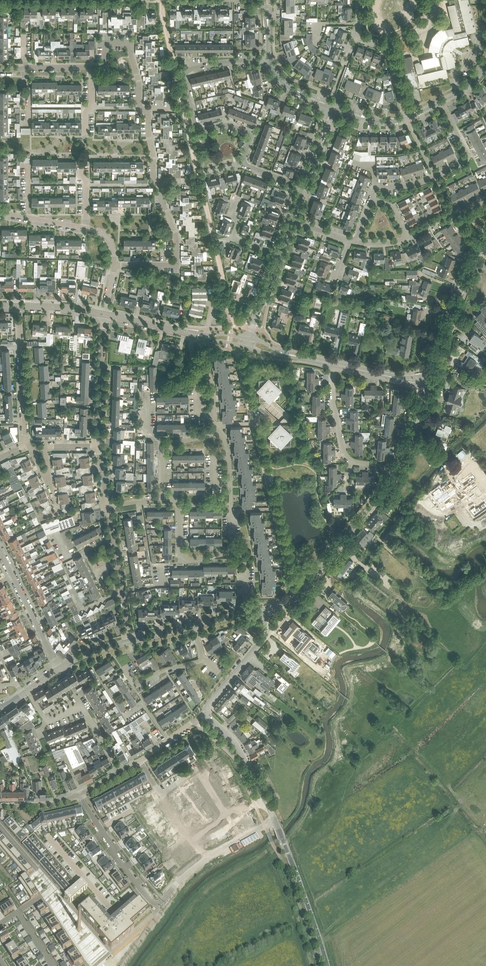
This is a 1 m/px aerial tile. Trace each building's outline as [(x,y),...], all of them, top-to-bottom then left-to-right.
[(446,68),(455,66),(454,61),(455,61),(454,56),(453,56),(452,52),(452,50),(452,49),(453,48),(454,47),(455,47),(455,46),(459,45),(460,46),(465,45),(464,44),(469,43),(467,33),(476,31),(474,26),(473,27),(472,25),(474,24),(473,19),(471,20),(470,18),(472,17),(471,12),(469,13),(469,11),(470,10),(469,5),(467,6),(467,4),(469,3),(468,0),(450,0),(448,0),(450,5),(447,5),(452,27),(447,28),(446,24),(431,35),(427,49),(436,50),(437,55),(421,59),(422,63),(420,64),(420,62),(415,63),(420,84),(425,83),(424,81),(442,76),(443,78),(448,77),(446,68)] [(298,5),(295,5),(286,5),(286,12),(282,12),(282,16),(295,16),(296,16),(296,12),(298,12),(298,5)] [(338,5),(338,13),(343,13),(351,13),(351,8),(346,8),(346,5),(342,5),(338,5)] [(25,24),(27,20),(30,21),(30,8),(24,8),(24,12),(21,12),(21,17),(21,27),(23,27),(24,26),(25,24)] [(37,21),(37,25),(40,25),(40,11),(37,11),(37,8),(30,8),(30,21),(31,21),(37,21)] [(44,21),(45,21),(45,17),(49,17),(49,8),(43,8),(43,11),(40,11),(40,25),(40,27),(44,27),(44,21)] [(49,17),(49,20),(59,20),(59,14),(56,14),(56,8),(49,8),(49,17)] [(59,20),(64,20),(64,17),(68,17),(68,8),(62,8),(62,11),(59,11),(59,14),(59,20)] [(74,32),(77,32),(77,20),(78,20),(78,11),(74,11),(74,8),(68,8),(68,17),(74,17),(74,20),(74,32)] [(80,20),(82,20),(82,17),(87,17),(87,8),(80,8),(80,11),(78,11),(78,20),(80,20)] [(93,14),(93,8),(87,8),(87,17),(87,21),(93,21),(93,22),(96,22),(96,14),(93,14)] [(174,20),(180,20),(180,13),(176,13),(176,8),(170,8),(170,17),(174,17),(174,20)] [(183,13),(180,13),(180,20),(185,20),(185,17),(188,17),(188,8),(183,8),(183,13)] [(192,17),(192,20),(197,20),(197,13),(194,13),(194,8),(188,8),(188,17),(192,17)] [(200,13),(197,13),(197,20),(203,20),(203,17),(206,17),(206,8),(200,8),(200,13)] [(209,17),(209,20),(215,20),(215,13),(212,13),(212,8),(206,8),(206,17),(209,17)] [(220,20),(224,20),(224,8),(218,8),(218,13),(215,13),(215,20),(220,20)] [(224,8),(224,20),(227,19),(227,20),(232,20),(233,18),(232,13),(229,13),(229,8),(224,8)] [(146,24),(152,23),(152,21),(156,21),(156,11),(149,11),(149,17),(146,17),(146,24)] [(10,21),(10,16),(10,12),(0,12),(0,16),(0,21),(8,21),(10,21)] [(107,29),(103,29),(103,24),(106,24),(106,21),(108,21),(108,18),(111,18),(111,15),(111,12),(103,12),(103,17),(100,17),(100,32),(107,32),(107,29)] [(343,13),(343,19),(340,19),(340,21),(346,21),(346,19),(351,19),(351,13),(343,13)] [(117,15),(111,15),(111,18),(108,18),(108,21),(108,24),(114,24),(114,21),(117,21),(117,18),(117,15)] [(123,15),(123,18),(123,24),(128,24),(128,21),(131,21),(131,18),(131,15),(123,15)] [(136,18),(137,18),(137,27),(142,27),(142,28),(145,28),(145,15),(136,15),(136,18)] [(284,19),(284,27),(293,27),(297,27),(296,23),(293,22),(293,19),(295,19),(295,16),(282,16),(282,19),(284,19)] [(121,18),(117,18),(117,21),(114,21),(114,24),(114,27),(120,27),(120,28),(123,28),(123,24),(123,18),(121,18)] [(137,18),(136,18),(131,18),(131,21),(128,21),(128,24),(128,27),(134,27),(134,28),(136,28),(137,28),(137,27),(137,18)] [(243,27),(240,27),(240,31),(249,31),(249,28),(255,28),(255,22),(246,22),(243,22),(243,27)] [(338,28),(337,28),(334,33),(338,35),(345,37),(347,32),(344,31),(346,26),(340,26),(339,26),(338,28)] [(280,34),(280,38),(290,37),(290,34),(293,34),(293,27),(284,27),(284,34),(280,34)] [(240,31),(240,34),(246,34),(246,39),(255,39),(255,33),(249,33),(249,31),(240,31)] [(63,49),(64,49),(64,57),(70,57),(70,48),(73,48),(73,38),(73,33),(70,33),(70,38),(70,45),(63,45),(63,49)] [(332,39),(328,37),(327,40),(334,42),(335,40),(343,43),(345,37),(338,35),(334,33),(332,39)] [(140,38),(140,44),(143,44),(146,44),(146,41),(149,41),(149,35),(139,35),(139,38),(140,38)] [(285,50),(294,47),(294,46),(297,44),(296,40),(292,40),(290,40),(290,37),(280,38),(280,39),(280,41),(280,43),(281,44),(283,43),(285,50)] [(82,57),(82,43),(76,44),(76,41),(73,41),(73,38),(73,48),(76,48),(76,57),(82,57)] [(249,45),(255,45),(255,39),(246,39),(246,42),(243,42),(243,43),(243,48),(249,48),(249,45)] [(326,43),(330,45),(328,50),(332,51),(339,54),(341,49),(338,47),(339,44),(334,42),(327,40),(326,43)] [(38,48),(38,57),(44,57),(44,45),(38,45),(38,41),(35,41),(35,48),(38,48)] [(51,45),(48,45),(44,45),(44,57),(51,57),(51,49),(54,49),(54,41),(51,41),(51,45)] [(60,44),(60,41),(54,41),(54,49),(57,49),(57,57),(64,57),(64,49),(63,49),(63,45),(63,44),(60,44)] [(89,43),(86,43),(82,43),(82,57),(89,57),(89,48),(95,48),(95,41),(89,41),(89,43)] [(143,44),(143,49),(146,49),(148,49),(148,46),(152,46),(152,41),(149,41),(146,41),(146,44),(143,44)] [(146,52),(146,55),(152,55),(152,52),(155,52),(155,46),(152,46),(148,46),(148,49),(146,49),(143,49),(142,49),(138,49),(135,49),(135,54),(143,54),(143,52),(146,52)] [(359,64),(361,65),(363,59),(364,56),(361,55),(364,48),(364,47),(361,46),(361,47),(358,46),(355,56),(358,57),(357,60),(360,61),(359,64)] [(295,55),(296,54),(294,47),(285,50),(288,57),(285,58),(286,60),(287,61),(288,63),(296,57),(295,55)] [(369,50),(367,49),(364,56),(363,59),(366,60),(365,63),(371,65),(373,59),(370,58),(372,51),(372,50),(370,49),(369,50)] [(328,50),(327,53),(331,55),(330,57),(337,60),(339,54),(332,51),(328,50)] [(0,52),(0,63),(8,63),(8,52),(0,52)] [(371,65),(374,66),(374,67),(379,68),(381,62),(378,61),(381,55),(380,54),(381,53),(378,52),(378,53),(375,53),(373,59),(371,65)] [(143,58),(143,64),(146,64),(146,63),(149,63),(149,61),(152,61),(152,60),(152,55),(146,55),(140,55),(140,58),(143,58)] [(399,59),(399,60),(403,74),(406,89),(419,86),(415,71),(411,56),(399,59)] [(298,59),(296,57),(288,63),(289,65),(291,66),(292,67),(294,65),(299,70),(305,63),(299,58),(298,59)] [(146,69),(149,69),(149,68),(152,68),(152,66),(155,66),(155,60),(152,60),(152,61),(149,61),(149,63),(146,63),(146,64),(146,69)] [(305,78),(307,79),(309,79),(313,70),(310,68),(311,67),(305,63),(299,70),(305,74),(304,76),(305,78)] [(149,75),(152,75),(155,75),(155,72),(158,72),(158,66),(155,66),(152,66),(152,68),(149,68),(149,69),(149,75)] [(313,81),(314,77),(321,79),(324,71),(317,68),(316,71),(313,70),(309,79),(313,81)] [(247,75),(248,76),(248,78),(248,79),(260,76),(259,70),(253,72),(252,69),(246,70),(247,75)] [(331,72),(331,73),(324,71),(321,79),(328,82),(327,84),(329,85),(330,85),(335,73),(331,72)] [(152,80),(158,80),(158,77),(161,77),(161,72),(158,72),(155,72),(155,75),(152,75),(152,80)] [(348,78),(344,76),(346,72),(344,72),(342,76),(344,76),(340,89),(341,89),(343,90),(344,88),(351,90),(354,82),(347,79),(348,78)] [(213,73),(207,74),(210,85),(212,84),(212,85),(215,84),(214,80),(213,73)] [(248,88),(250,87),(256,86),(256,83),(261,82),(260,76),(248,79),(248,78),(247,79),(248,88)] [(199,88),(198,87),(196,77),(190,78),(193,88),(196,87),(197,89),(199,88)] [(362,81),(355,78),(354,82),(351,90),(358,93),(357,95),(355,94),(360,96),(365,84),(366,82),(362,81)] [(149,89),(152,89),(155,89),(155,86),(158,86),(158,80),(152,80),(146,80),(145,80),(145,83),(149,83),(149,89)] [(368,87),(368,85),(365,84),(360,96),(366,98),(364,97),(365,95),(372,98),(375,89),(368,87)] [(155,89),(152,89),(152,94),(155,94),(158,94),(158,91),(161,91),(161,86),(158,86),(155,86),(155,89)] [(263,87),(257,89),(256,86),(250,87),(251,93),(254,92),(255,95),(259,94),(264,93),(263,87)] [(8,97),(8,88),(1,88),(1,92),(0,92),(0,97),(8,97)] [(381,92),(375,89),(372,98),(378,100),(377,103),(379,103),(381,104),(383,104),(383,91),(382,91),(381,92)] [(385,92),(385,91),(383,91),(383,104),(384,104),(386,103),(388,103),(387,101),(394,99),(392,90),(385,92)] [(483,104),(482,103),(485,101),(485,95),(482,90),(475,95),(477,97),(475,99),(480,109),(482,107),(483,104)] [(155,94),(155,100),(164,100),(164,91),(161,91),(158,91),(158,94),(155,94)] [(271,107),(274,99),(269,97),(267,102),(264,101),(262,107),(268,109),(269,106),(271,107)] [(271,107),(269,112),(278,115),(280,109),(281,107),(278,106),(280,101),(274,99),(271,107)] [(469,101),(464,104),(468,113),(475,110),(478,108),(477,106),(475,102),(471,104),(469,101)] [(283,117),(284,114),(287,115),(290,106),(285,104),(283,110),(280,109),(278,115),(283,117)] [(458,116),(454,118),(457,123),(459,122),(458,119),(459,118),(463,117),(464,119),(470,116),(468,113),(464,104),(458,107),(460,109),(456,111),(458,116)] [(229,110),(227,114),(232,116),(236,107),(234,106),(233,109),(229,107),(229,110)] [(291,120),(294,121),(296,117),(296,115),(294,114),(296,108),(290,106),(287,115),(292,117),(291,120)] [(238,118),(243,120),(247,111),(245,110),(244,113),(240,111),(238,118)] [(166,118),(166,112),(154,112),(154,116),(157,116),(157,121),(160,121),(163,121),(163,118),(166,118)] [(299,125),(300,122),(303,123),(306,114),(300,112),(298,118),(296,117),(294,121),(293,123),(299,125)] [(254,117),(251,115),(249,122),(254,124),(256,120),(258,115),(255,114),(254,117)] [(306,114),(303,123),(308,125),(311,116),(306,114)] [(160,127),(163,127),(166,127),(166,124),(169,124),(169,118),(166,118),(163,118),(163,121),(160,121),(160,127)] [(433,138),(434,137),(433,135),(440,131),(434,119),(428,122),(431,128),(429,129),(433,138)] [(468,133),(468,134),(476,130),(474,126),(475,125),(474,123),(468,126),(469,128),(464,130),(466,134),(468,133)] [(163,127),(163,132),(169,132),(169,130),(172,130),(172,124),(169,124),(166,124),(166,127),(163,127)] [(431,135),(433,138),(429,129),(426,130),(423,125),(418,128),(424,139),(431,135)] [(0,128),(0,134),(2,134),(2,137),(12,137),(12,132),(8,132),(8,128),(0,128)] [(271,131),(264,129),(262,134),(271,138),(272,136),(269,135),(271,131)] [(476,130),(468,134),(470,138),(478,134),(476,130)] [(294,137),(297,138),(296,140),(305,144),(307,138),(301,136),(302,133),(299,132),(296,131),(294,137)] [(166,138),(169,138),(169,132),(163,132),(158,132),(154,132),(154,135),(160,135),(160,141),(163,141),(163,140),(166,140),(166,138)] [(396,138),(396,145),(400,145),(402,144),(401,143),(407,141),(407,142),(411,141),(408,134),(405,135),(405,134),(404,134),(404,133),(400,134),(401,135),(399,136),(399,138),(396,138)] [(343,136),(338,134),(336,140),(344,143),(345,140),(348,141),(348,140),(350,136),(344,134),(343,136)] [(473,142),(481,138),(478,134),(470,138),(473,142)] [(362,145),(362,146),(368,146),(368,138),(368,136),(367,136),(367,135),(364,135),(364,136),(362,136),(362,138),(359,138),(356,145),(362,145)] [(368,146),(368,155),(369,155),(371,155),(371,149),(371,147),(372,147),(373,146),(377,146),(377,145),(377,138),(377,136),(377,135),(373,135),(373,136),(371,136),(371,138),(368,138),(368,146)] [(386,143),(387,143),(387,138),(387,136),(386,136),(386,135),(382,135),(382,136),(380,136),(380,138),(377,138),(377,145),(380,145),(380,143),(386,143)] [(386,145),(387,145),(392,145),(392,143),(396,143),(396,145),(396,138),(396,136),(395,136),(395,135),(392,135),(392,136),(389,136),(389,138),(387,138),(387,143),(386,143),(386,145)] [(163,146),(166,146),(169,146),(169,144),(172,144),(172,143),(172,138),(169,138),(166,138),(166,140),(163,140),(163,141),(163,146)] [(473,142),(475,146),(483,142),(481,138),(473,142)] [(268,147),(265,146),(267,142),(260,140),(258,145),(267,149),(268,147)] [(297,147),(303,149),(305,144),(296,140),(294,146),(291,145),(290,148),(296,150),(297,147)] [(344,152),(347,144),(344,143),(336,140),(334,145),(339,147),(338,150),(344,152)] [(475,146),(477,151),(485,147),(483,142),(475,146)] [(166,152),(169,152),(172,152),(172,149),(175,149),(175,143),(172,143),(172,144),(169,144),(169,146),(166,146),(166,152)] [(450,148),(447,149),(452,159),(455,157),(453,153),(455,152),(451,146),(449,147),(450,148)] [(479,155),(485,152),(485,148),(485,147),(477,151),(479,155)] [(290,148),(287,155),(290,156),(290,157),(299,160),(301,154),(295,152),(296,150),(290,148)] [(169,152),(169,157),(169,158),(175,158),(175,155),(178,155),(178,149),(175,149),(172,149),(172,152),(169,152)] [(448,161),(452,159),(447,149),(443,151),(443,150),(441,151),(444,158),(446,157),(448,161)] [(342,158),(344,152),(338,150),(337,153),(332,151),(330,156),(338,159),(339,157),(342,158)] [(268,161),(269,159),(262,156),(263,153),(256,151),(254,156),(264,160),(268,161)] [(443,158),(444,158),(441,151),(439,152),(439,153),(436,155),(441,164),(445,163),(443,158)] [(8,161),(8,158),(14,157),(13,153),(2,153),(2,156),(0,156),(0,161),(8,161)] [(438,166),(441,164),(436,155),(433,156),(433,155),(430,156),(434,163),(436,162),(438,166)] [(340,163),(337,162),(338,159),(330,156),(328,162),(333,164),(332,166),(338,169),(340,163)] [(175,158),(169,158),(169,157),(163,157),(163,161),(166,161),(166,166),(169,166),(172,166),(172,163),(175,163),(175,158)] [(285,161),(285,162),(284,164),(290,166),(291,163),(297,165),(299,160),(290,157),(288,162),(285,161)] [(416,162),(416,163),(420,175),(424,173),(422,169),(424,168),(422,161),(419,162),(419,161),(416,162)] [(169,166),(169,172),(172,172),(175,172),(175,169),(178,169),(178,163),(175,163),(172,163),(172,166),(169,166)] [(420,175),(416,163),(411,165),(413,172),(415,171),(416,176),(420,175)] [(295,171),(289,169),(290,166),(284,164),(283,167),(286,168),(284,173),(293,176),(295,171)] [(331,169),(326,167),(324,173),(333,176),(334,171),(337,172),(338,169),(332,166),(331,169)] [(404,175),(405,179),(409,178),(406,168),(402,169),(402,167),(400,168),(402,175),(404,175)] [(172,172),(172,177),(181,177),(181,169),(178,169),(175,169),(175,172),(172,172)] [(236,172),(230,173),(232,183),(238,181),(238,182),(239,182),(240,178),(237,178),(236,172)] [(226,181),(223,182),(225,188),(228,187),(227,184),(232,183),(230,173),(225,175),(226,181)] [(327,180),(326,183),(332,185),(333,182),(335,177),(333,176),(324,173),(322,178),(327,180)] [(356,176),(360,177),(359,179),(369,183),(370,181),(368,181),(369,177),(357,173),(356,176)] [(245,182),(248,183),(250,176),(245,174),(241,184),(244,185),(245,182)] [(221,185),(221,189),(225,188),(223,182),(220,183),(219,176),(213,177),(215,187),(221,185)] [(210,188),(215,187),(213,177),(208,179),(209,185),(206,186),(208,192),(211,191),(210,188)] [(261,180),(256,178),(252,188),(254,189),(255,186),(259,187),(261,180)] [(352,180),(351,180),(350,182),(365,188),(366,184),(368,185),(369,183),(359,179),(359,180),(353,178),(352,180)] [(485,190),(485,183),(484,179),(481,180),(480,179),(478,181),(479,183),(481,187),(483,186),(485,190)] [(349,184),(353,186),(352,189),(365,193),(366,191),(364,191),(365,188),(350,182),(349,184)] [(473,183),(471,184),(474,191),(476,190),(478,194),(482,192),(477,182),(473,184),(473,183)] [(330,193),(332,188),(331,188),(332,185),(326,183),(325,185),(320,183),(318,189),(327,192),(330,193)] [(469,185),(469,186),(466,188),(471,197),(475,196),(473,192),(474,191),(471,184),(469,185)] [(276,193),(275,194),(275,196),(284,199),(286,194),(280,192),(281,189),(274,186),(273,189),(275,190),(274,192),(276,193)] [(420,196),(422,199),(433,193),(431,189),(432,189),(431,186),(419,192),(421,196),(420,196)] [(466,188),(463,190),(463,188),(461,189),(464,196),(466,195),(468,199),(471,197),(466,188)] [(316,194),(321,196),(320,199),(326,201),(328,196),(326,195),(327,192),(318,189),(316,194)] [(352,189),(350,193),(362,198),(363,194),(365,195),(365,193),(352,189)] [(463,197),(464,196),(461,189),(459,190),(459,191),(456,193),(461,203),(465,201),(463,197)] [(186,196),(186,195),(186,190),(170,190),(170,193),(177,193),(177,199),(180,199),(180,198),(183,198),(183,196),(186,196)] [(360,201),(362,198),(350,193),(349,196),(352,197),(351,200),(362,204),(362,202),(360,201)] [(423,201),(428,200),(429,202),(436,199),(433,193),(422,199),(420,200),(421,201),(423,201)] [(458,204),(461,203),(456,193),(453,195),(453,193),(450,195),(454,201),(456,200),(458,204)] [(183,198),(180,198),(180,199),(180,204),(183,204),(186,204),(186,201),(189,201),(189,195),(186,195),(186,196),(183,196),(183,198)] [(218,199),(219,199),(217,204),(226,208),(228,202),(222,200),(223,197),(219,196),(218,199)] [(282,205),(284,199),(275,196),(273,201),(269,200),(268,203),(275,206),(276,203),(282,205)] [(319,202),(314,200),(312,205),(321,208),(323,203),(325,204),(326,201),(320,199),(319,202)] [(399,206),(401,209),(413,203),(411,201),(407,202),(405,199),(397,204),(399,206)] [(426,208),(427,209),(428,211),(439,205),(436,199),(429,202),(425,204),(427,208),(426,208)] [(242,202),(240,207),(249,210),(250,206),(253,208),(256,201),(253,201),(250,200),(248,204),(242,202)] [(183,204),(183,209),(183,210),(189,210),(189,207),(192,207),(192,201),(189,201),(186,201),(186,204),(183,204)] [(346,203),(346,205),(357,210),(358,206),(360,207),(361,205),(351,201),(350,204),(346,203)] [(269,207),(267,212),(269,213),(278,216),(280,211),(274,208),(275,206),(268,203),(267,206),(269,207)] [(414,206),(414,205),(413,203),(401,209),(404,215),(412,211),(410,209),(414,206)] [(221,212),(224,213),(226,208),(217,204),(215,210),(214,209),(213,212),(220,215),(221,212)] [(322,212),(320,211),(321,208),(312,205),(310,211),(315,213),(314,216),(320,218),(322,213),(322,212)] [(345,208),(348,209),(347,212),(357,215),(358,213),(356,213),(357,210),(346,205),(345,208)] [(441,208),(439,205),(428,211),(429,213),(434,212),(435,215),(443,210),(442,208),(441,208)] [(248,216),(247,215),(249,210),(240,207),(238,213),(244,215),(243,218),(247,219),(248,216)] [(180,218),(183,218),(186,218),(186,215),(189,215),(189,210),(183,210),(183,209),(173,209),(173,213),(178,213),(178,215),(180,215),(180,218)] [(347,212),(344,210),(342,215),(354,220),(355,217),(357,217),(357,215),(347,212)] [(412,211),(404,215),(407,221),(419,215),(418,213),(413,214),(412,211)] [(267,218),(263,217),(262,220),(269,223),(270,220),(276,222),(278,216),(269,213),(267,218)] [(423,213),(419,215),(407,221),(409,224),(408,225),(410,228),(418,223),(416,221),(420,218),(420,217),(420,216),(421,217),(424,215),(423,213)] [(186,218),(183,218),(183,224),(186,224),(189,224),(189,221),(192,221),(192,215),(189,215),(186,215),(186,218)] [(223,219),(222,225),(230,228),(232,222),(226,220),(227,217),(221,215),(220,218),(223,219)] [(344,219),(343,222),(354,225),(354,224),(352,223),(354,220),(342,215),(341,218),(344,219)] [(260,225),(261,226),(264,227),(262,230),(272,233),(274,228),(268,225),(269,223),(262,220),(261,223),(260,225)] [(195,226),(195,221),(192,221),(189,221),(189,224),(186,224),(186,229),(189,229),(192,229),(192,226),(195,226)] [(254,221),(252,221),(252,223),(248,222),(247,225),(244,224),(241,232),(246,234),(248,228),(251,229),(253,224),(254,221)] [(353,227),(354,225),(343,222),(342,224),(339,223),(338,226),(350,230),(351,227),(353,227)] [(228,233),(230,228),(222,225),(220,230),(216,228),(217,232),(221,234),(222,231),(228,233)] [(442,232),(444,234),(453,228),(451,225),(447,228),(446,226),(440,230),(441,232),(442,232)] [(189,235),(195,235),(195,232),(198,232),(198,226),(195,226),(192,226),(192,229),(189,229),(189,235)] [(455,231),(453,228),(444,234),(446,237),(445,238),(447,240),(453,235),(452,234),(455,231)] [(264,237),(270,239),(272,233),(262,230),(261,233),(257,232),(256,232),(254,236),(263,240),(264,237)] [(448,242),(449,241),(451,244),(460,237),(458,234),(454,237),(453,235),(447,240),(448,242)] [(189,235),(184,235),(182,235),(182,238),(186,238),(186,243),(189,243),(192,243),(192,240),(195,240),(195,235),(189,235)] [(430,236),(422,241),(426,248),(432,245),(434,248),(440,245),(435,238),(432,240),(430,236)] [(299,241),(298,243),(308,247),(309,243),(313,245),(315,239),(307,237),(307,238),(306,238),(305,238),(304,239),(300,238),(299,238),(298,239),(299,240),(299,241)] [(453,246),(452,247),(454,249),(460,245),(459,243),(462,240),(460,237),(451,244),(453,246)] [(82,239),(75,239),(75,247),(79,247),(79,248),(81,251),(86,251),(86,242),(82,242),(82,239)] [(189,243),(189,249),(192,249),(192,248),(195,248),(195,246),(198,246),(198,240),(195,240),(192,240),(192,243),(189,243)] [(302,251),(301,254),(308,256),(309,253),(306,252),(308,247),(298,243),(296,249),(302,251)] [(327,247),(331,248),(329,253),(324,251),(323,255),(330,258),(331,255),(337,257),(339,251),(337,250),(338,247),(328,243),(327,247)] [(464,243),(461,246),(460,245),(454,249),(455,251),(456,250),(458,253),(467,247),(464,243)] [(226,255),(232,257),(235,247),(229,245),(227,251),(224,250),(224,248),(221,249),(222,253),(227,252),(226,255)] [(407,251),(404,252),(406,257),(408,261),(411,260),(410,258),(411,258),(417,255),(418,254),(421,259),(422,258),(424,257),(421,250),(418,246),(415,248),(414,245),(410,247),(406,249),(407,251)] [(192,248),(192,249),(192,255),(195,255),(198,255),(198,252),(201,252),(201,246),(198,246),(195,246),(195,248),(192,248)] [(241,249),(235,247),(232,257),(237,259),(236,263),(239,264),(241,257),(239,256),(241,249)] [(195,260),(201,260),(203,260),(203,257),(204,257),(203,251),(201,252),(198,252),(198,255),(195,255),(195,260)] [(354,256),(353,260),(356,260),(361,261),(365,261),(364,268),(363,267),(363,270),(368,272),(369,268),(369,264),(369,263),(370,259),(366,259),(366,256),(367,252),(365,252),(354,251),(354,252),(354,256)] [(394,251),(390,252),(391,258),(394,257),(395,262),(402,261),(402,263),(408,262),(408,261),(406,257),(404,252),(401,253),(400,251),(395,252),(394,251)] [(249,256),(253,257),(251,263),(260,266),(262,260),(256,258),(257,255),(250,253),(249,256)] [(319,258),(329,261),(330,258),(323,255),(317,253),(315,259),(319,260),(319,258)] [(384,253),(374,253),(374,258),(374,262),(384,262),(384,257),(384,253)] [(294,254),(292,260),(302,264),(304,258),(307,259),(308,256),(301,254),(300,257),(294,254)] [(444,266),(450,268),(450,269),(452,269),(456,260),(448,257),(444,266)] [(19,283),(19,289),(26,290),(27,281),(27,277),(20,277),(21,259),(16,259),(16,270),(16,277),(19,277),(19,283)] [(192,260),(190,260),(182,260),(182,263),(192,263),(192,269),(195,269),(198,269),(198,266),(201,266),(201,260),(195,260),(192,260)] [(290,266),(300,269),(302,264),(292,260),(290,266)] [(82,261),(80,278),(84,279),(86,266),(88,266),(88,262),(82,261)] [(331,264),(322,261),(316,276),(320,278),(321,275),(326,276),(328,269),(329,269),(331,264)] [(252,270),(258,272),(260,266),(251,263),(250,263),(247,262),(244,270),(251,272),(252,270)] [(40,277),(40,290),(47,290),(47,276),(40,276),(40,268),(40,265),(37,265),(37,277),(40,277)] [(447,277),(450,269),(450,268),(444,266),(442,265),(438,274),(447,277)] [(191,274),(197,274),(201,274),(201,271),(204,271),(204,266),(201,266),(198,266),(198,269),(195,269),(195,271),(191,271),(191,274)] [(350,269),(347,275),(350,277),(352,278),(351,279),(356,281),(358,275),(361,276),(362,274),(366,276),(367,275),(368,276),(368,272),(363,270),(355,267),(354,270),(350,269)] [(55,290),(55,277),(58,277),(58,270),(55,270),(55,276),(47,276),(47,290),(55,290)] [(206,280),(206,271),(204,271),(201,271),(201,274),(197,274),(197,280),(206,280)] [(298,275),(288,271),(286,277),(296,280),(298,275)] [(238,292),(240,286),(243,287),(246,280),(247,277),(244,276),(243,279),(241,278),(239,281),(236,280),(235,281),(234,280),(232,281),(231,285),(232,286),(233,287),(232,290),(238,292)] [(247,281),(248,278),(247,277),(246,280),(243,287),(246,288),(244,294),(249,296),(254,283),(247,281)] [(284,283),(294,286),(296,280),(286,277),(284,283)] [(431,282),(420,278),(419,282),(417,281),(416,284),(417,284),(422,286),(428,289),(431,282)] [(81,291),(89,293),(91,284),(92,280),(88,279),(87,280),(84,279),(81,291)] [(91,284),(89,293),(96,294),(98,285),(99,282),(92,280),(91,284)] [(331,290),(332,291),(334,286),(326,283),(325,285),(323,284),(324,283),(318,281),(315,290),(324,294),(325,292),(329,294),(331,290)] [(346,294),(349,285),(347,284),(342,282),(339,291),(336,290),(334,294),(333,296),(340,296),(342,293),(346,294)] [(419,293),(426,295),(428,289),(422,286),(417,284),(416,284),(412,284),(412,285),(411,293),(419,294),(419,293)] [(144,296),(141,308),(149,310),(151,297),(147,296),(147,295),(144,294),(146,288),(142,287),(142,289),(141,295),(144,296)] [(204,301),(204,300),(207,300),(207,298),(207,297),(208,297),(207,295),(207,292),(207,291),(207,289),(207,288),(192,288),(192,300),(197,300),(197,304),(192,303),(191,309),(190,309),(189,312),(189,314),(189,315),(193,316),(195,317),(196,317),(201,318),(202,316),(202,315),(202,314),(202,313),(203,310),(204,309),(203,307),(204,305),(205,304),(206,303),(205,301),(204,301)] [(292,292),(282,288),(280,294),(290,297),(292,292)] [(158,304),(159,299),(162,299),(164,292),(160,291),(159,298),(157,297),(157,298),(151,297),(149,310),(157,312),(158,304)] [(130,294),(129,297),(127,306),(135,307),(138,295),(130,294)] [(278,300),(288,303),(290,297),(280,294),(278,300)] [(121,295),(119,304),(127,306),(129,297),(122,296),(122,295),(121,295)] [(162,313),(171,315),(172,307),(172,303),(173,303),(168,302),(167,302),(166,303),(165,305),(164,305),(163,308),(162,313)] [(172,307),(171,315),(178,317),(179,312),(180,305),(172,303),(172,307)] [(289,308),(280,305),(278,310),(287,313),(289,308)] [(411,321),(410,322),(419,324),(421,315),(422,315),(423,310),(413,308),(412,314),(407,313),(406,321),(409,322),(409,321),(411,321)] [(312,317),(313,317),(311,324),(318,325),(321,311),(314,310),(313,310),(312,317)] [(475,323),(485,335),(485,328),(483,324),(485,322),(485,321),(485,320),(485,311),(483,313),(482,311),(476,316),(479,320),(475,323)] [(348,313),(341,312),(338,323),(337,328),(325,325),(324,333),(333,335),(332,340),(336,341),(339,329),(340,323),(345,324),(348,313)] [(279,323),(280,316),(275,315),(273,321),(271,328),(281,330),(283,324),(279,323)] [(12,333),(12,322),(0,322),(0,330),(4,330),(4,332),(4,334),(12,333)] [(360,334),(363,335),(366,323),(361,322),(358,336),(348,334),(347,342),(355,344),(353,350),(357,351),(360,336),(360,334)] [(306,339),(311,340),(313,327),(300,324),(298,332),(308,334),(306,339)] [(60,334),(60,337),(63,337),(63,333),(64,326),(60,326),(56,326),(56,330),(53,329),(53,334),(60,334)] [(69,347),(70,349),(73,349),(74,335),(71,335),(71,336),(70,336),(71,327),(67,327),(67,326),(64,326),(63,333),(63,337),(63,338),(70,338),(69,347)] [(73,351),(76,351),(77,349),(77,338),(84,339),(84,327),(78,327),(77,335),(74,335),(73,349),(73,351)] [(469,347),(477,353),(481,349),(483,350),(485,346),(485,338),(483,335),(481,337),(475,332),(469,339),(473,342),(469,347)] [(119,350),(125,352),(129,335),(118,333),(117,338),(121,339),(120,344),(118,350),(119,350)] [(409,356),(413,334),(403,333),(400,349),(393,348),(393,347),(387,346),(385,352),(409,356)] [(136,352),(149,355),(151,347),(146,346),(147,339),(139,338),(136,352)] [(159,358),(154,357),(152,366),(156,366),(157,366),(159,358),(168,360),(171,345),(162,343),(159,358)] [(461,362),(460,366),(465,367),(465,366),(469,368),(468,369),(470,370),(470,369),(471,370),(471,369),(474,365),(480,368),(485,361),(481,358),(476,355),(468,350),(466,354),(469,356),(465,363),(461,362)] [(216,380),(216,384),(219,384),(219,386),(217,386),(217,390),(222,390),(222,396),(220,396),(220,400),(222,400),(222,402),(221,402),(221,410),(225,410),(225,411),(222,411),(223,422),(226,422),(234,422),(233,422),(233,414),(236,414),(236,397),(233,397),(232,381),(229,381),(229,365),(225,365),(225,361),(224,361),(224,357),(215,358),(215,364),(212,364),(213,368),(215,368),(215,370),(213,370),(213,374),(218,374),(219,380),(216,380)] [(306,371),(307,371),(307,380),(319,380),(319,378),(314,378),(314,371),(311,371),(311,369),(306,368),(306,371)] [(259,391),(259,400),(268,400),(269,401),(271,399),(280,399),(279,391),(281,389),(279,387),(279,379),(271,379),(269,377),(267,379),(259,379),(259,388),(257,390),(259,391)] [(314,383),(319,383),(319,380),(307,380),(307,381),(307,390),(314,390),(314,383)] [(364,394),(362,393),(362,400),(365,401),(365,396),(373,397),(374,385),(371,385),(371,389),(364,389),(364,394)] [(376,389),(377,385),(374,385),(373,397),(383,397),(383,389),(376,389)] [(452,394),(450,393),(447,402),(449,403),(446,410),(454,413),(457,406),(459,406),(460,406),(461,405),(462,405),(462,404),(462,403),(462,402),(462,401),(461,400),(462,397),(460,397),(463,388),(455,385),(452,394)] [(123,394),(123,396),(129,397),(129,393),(123,393),(123,387),(120,387),(120,388),(113,387),(113,393),(123,394)] [(341,393),(341,396),(353,396),(353,387),(346,387),(346,393),(341,393)] [(391,389),(391,403),(393,403),(405,404),(405,401),(401,401),(402,394),(398,394),(399,390),(391,389)] [(315,395),(313,395),(312,404),(324,404),(324,401),(321,401),(321,399),(320,399),(320,395),(315,395)] [(129,397),(123,396),(123,398),(124,400),(134,400),(134,405),(136,406),(137,397),(132,397),(129,397)] [(346,405),(351,406),(351,408),(353,408),(353,396),(341,396),(341,399),(346,399),(346,405)] [(393,403),(392,412),(399,413),(400,407),(404,407),(405,404),(393,403)] [(72,405),(67,404),(60,404),(60,408),(59,413),(63,413),(64,412),(62,412),(62,408),(72,408),(72,405)] [(320,407),(324,407),(324,404),(312,404),(312,414),(320,414),(320,407)] [(362,412),(362,408),(353,408),(351,408),(348,408),(348,410),(350,411),(350,415),(349,415),(349,416),(349,417),(346,417),(346,420),(358,420),(358,412),(362,412)] [(13,419),(13,413),(6,414),(6,413),(0,414),(0,417),(6,416),(6,422),(13,422),(13,419)] [(383,414),(381,425),(397,427),(397,424),(393,424),(394,417),(391,417),(391,414),(385,414),(383,414)] [(307,421),(318,421),(318,428),(330,428),(330,425),(325,425),(326,419),(319,419),(319,416),(306,416),(307,421)] [(350,429),(358,429),(358,420),(346,420),(346,423),(350,423),(350,429)] [(438,427),(436,433),(442,435),(440,441),(446,443),(452,426),(448,424),(446,424),(440,422),(439,425),(442,426),(441,428),(439,427),(438,427)] [(270,437),(270,445),(279,445),(280,447),(282,445),(291,445),(290,436),(292,434),(290,432),(290,424),(282,424),(280,423),(278,424),(270,425),(270,433),(268,435),(270,437)] [(397,427),(381,425),(371,424),(371,427),(374,428),(382,429),(382,428),(385,429),(384,435),(392,436),(392,430),(397,430),(397,427)] [(240,482),(240,486),(242,486),(242,487),(240,487),(241,495),(242,495),(242,507),(254,507),(253,507),(253,499),(256,499),(256,483),(253,483),(252,467),(249,467),(249,451),(245,451),(245,435),(241,435),(241,431),(243,431),(243,427),(231,427),(231,434),(228,434),(229,438),(231,438),(231,439),(229,439),(229,443),(234,443),(235,450),(232,450),(232,454),(235,454),(235,455),(233,455),(233,459),(238,459),(238,466),(236,466),(236,470),(238,470),(238,471),(237,471),(237,475),(242,475),(242,482),(240,482)] [(325,431),(330,431),(330,428),(318,428),(318,437),(325,438),(325,431)] [(114,429),(113,437),(120,437),(121,433),(125,433),(125,430),(121,429),(114,429)] [(4,439),(7,445),(15,441),(11,431),(3,435),(4,439)] [(355,441),(351,441),(351,444),(362,444),(362,439),(370,436),(370,432),(359,432),(359,434),(355,434),(355,441)] [(144,450),(147,450),(154,450),(153,442),(147,442),(145,442),(145,438),(137,439),(137,442),(144,442),(144,450)] [(379,440),(378,449),(389,450),(390,447),(385,447),(386,440),(379,440)] [(116,450),(116,453),(120,453),(120,446),(124,447),(124,443),(121,443),(113,442),(113,450),(116,450)] [(331,443),(324,443),(323,452),(335,452),(335,449),(331,449),(331,443)] [(355,453),(362,453),(362,444),(351,444),(351,447),(355,447),(355,453)] [(389,450),(378,449),(371,448),(371,452),(377,453),(377,458),(384,459),(385,452),(389,453),(389,450)] [(52,459),(53,464),(63,462),(62,458),(67,455),(67,452),(53,452),(54,459),(52,459)] [(80,458),(80,462),(90,461),(89,456),(87,456),(87,452),(73,452),(74,457),(80,458)] [(331,455),(335,455),(335,452),(323,452),(323,461),(331,461),(331,455)] [(113,462),(118,463),(125,463),(125,459),(124,459),(125,454),(121,454),(121,455),(114,455),(113,462)] [(21,463),(22,467),(31,462),(29,458),(27,459),(25,455),(12,459),(15,464),(21,463)] [(76,469),(76,472),(89,470),(89,466),(91,465),(90,461),(80,462),(81,467),(76,469)] [(20,475),(21,477),(33,471),(32,467),(33,467),(31,462),(22,467),(24,471),(20,475)] [(69,467),(63,466),(63,462),(53,464),(54,468),(56,468),(56,472),(70,470),(69,467)] [(337,466),(329,466),(329,476),(341,476),(341,473),(336,473),(337,466)] [(116,476),(125,476),(125,479),(127,479),(133,479),(134,476),(133,476),(133,472),(126,472),(126,471),(125,468),(116,468),(116,476)] [(57,476),(55,476),(56,481),(66,480),(65,475),(70,473),(70,472),(70,473),(70,470),(56,472),(57,476)] [(77,475),(83,475),(83,480),(93,478),(92,474),(90,474),(89,470),(76,472),(77,475)] [(35,475),(33,471),(21,477),(21,478),(19,479),(20,480),(21,479),(22,479),(23,480),(28,479),(30,483),(39,478),(37,474),(35,475)] [(356,487),(365,487),(365,483),(365,472),(362,472),(362,476),(356,476),(356,487)] [(368,472),(365,472),(365,483),(374,483),(374,476),(368,476),(368,472)] [(336,479),(341,479),(341,476),(329,476),(325,476),(325,479),(329,479),(329,485),(325,485),(325,488),(332,489),(332,485),(336,485),(336,479)] [(27,494),(29,493),(41,487),(39,483),(41,482),(39,478),(30,483),(32,486),(28,490),(28,491),(26,493),(27,494)] [(76,490),(79,489),(92,487),(92,483),(94,483),(93,478),(83,480),(84,484),(76,488),(76,490)] [(125,486),(127,486),(127,483),(133,484),(133,481),(133,479),(127,479),(125,479),(127,479),(127,482),(125,482),(117,481),(117,489),(125,490),(125,486)] [(15,490),(22,487),(19,480),(12,483),(15,490)] [(59,485),(59,490),(72,487),(75,487),(75,482),(72,483),(72,484),(66,483),(66,480),(56,481),(57,486),(59,485)] [(436,497),(434,498),(438,504),(440,502),(442,505),(451,499),(452,500),(459,495),(458,494),(460,492),(458,489),(457,488),(456,488),(453,484),(443,492),(441,490),(435,495),(436,497)] [(36,495),(38,498),(47,494),(45,490),(43,491),(41,487),(29,493),(31,495),(30,495),(30,496),(36,495)] [(58,494),(59,499),(68,497),(68,493),(73,490),(72,487),(59,490),(60,493),(58,494)] [(85,493),(86,497),(96,495),(95,491),(93,491),(92,487),(79,489),(76,490),(76,493),(79,492),(85,493)] [(477,496),(472,500),(475,504),(485,497),(479,489),(474,492),(477,496)] [(49,498),(47,494),(38,498),(42,505),(46,508),(45,509),(48,511),(51,505),(49,504),(49,503),(47,499),(49,498)] [(338,510),(343,510),(343,506),(343,494),(341,494),(340,498),(334,498),(334,506),(338,506),(338,510)] [(346,498),(346,494),(343,494),(343,506),(348,506),(348,509),(352,509),(352,510),(354,510),(354,504),(353,504),(353,499),(346,498)] [(94,500),(96,500),(96,495),(86,497),(87,501),(81,504),(82,509),(95,505),(94,500)] [(402,504),(391,496),(388,500),(398,508),(402,504)] [(70,504),(68,497),(59,499),(59,503),(61,503),(62,507),(63,507),(62,510),(68,512),(69,509),(68,509),(70,504)] [(379,509),(366,526),(372,531),(373,530),(383,519),(385,521),(389,517),(383,512),(379,509)] [(216,520),(218,518),(218,517),(221,516),(221,510),(213,510),(214,517),(213,517),(213,520),(216,520)] [(95,518),(94,511),(87,512),(82,513),(83,520),(79,521),(79,524),(81,524),(88,523),(87,519),(95,518)] [(252,539),(254,539),(254,540),(253,540),(253,545),(258,545),(258,551),(256,551),(256,555),(258,555),(258,556),(256,557),(256,561),(262,561),(262,567),(259,567),(259,571),(262,571),(262,572),(260,573),(260,581),(262,581),(262,593),(263,593),(263,595),(262,595),(262,597),(274,597),(274,592),(272,592),(272,589),(273,589),(273,585),(276,585),(276,568),(272,568),(272,552),(269,552),(268,536),(265,536),(264,520),(261,520),(261,512),(262,512),(250,512),(251,519),(248,519),(248,523),(251,523),(251,524),(249,524),(249,529),(254,529),(254,535),(252,535),(252,539)] [(12,518),(3,522),(2,520),(0,521),(0,527),(8,523),(18,518),(16,514),(11,516),(12,518)] [(133,524),(139,523),(143,523),(142,514),(137,515),(137,520),(132,521),(132,518),(124,519),(125,526),(133,524)] [(46,534),(75,524),(72,516),(59,521),(58,518),(43,523),(45,529),(46,534)] [(35,525),(39,523),(36,517),(30,520),(32,524),(34,523),(35,525)] [(11,529),(9,526),(10,526),(8,523),(0,527),(0,534),(11,529)] [(96,528),(91,531),(94,538),(100,535),(96,528)] [(11,529),(0,534),(1,537),(2,537),(4,539),(8,537),(13,534),(12,532),(11,529)] [(39,538),(46,535),(44,529),(37,533),(39,538)] [(354,539),(364,547),(375,535),(370,530),(368,533),(363,529),(361,531),(354,539)] [(91,531),(85,534),(89,541),(94,538),(91,531)] [(14,538),(9,540),(12,546),(23,540),(29,537),(28,534),(26,535),(25,533),(14,538)] [(85,534),(79,536),(83,544),(89,541),(85,534)] [(77,546),(83,544),(79,536),(74,539),(77,546)] [(14,551),(15,550),(22,547),(20,544),(25,542),(23,540),(12,546),(14,551)] [(35,540),(26,545),(22,547),(15,550),(17,556),(24,552),(23,549),(36,543),(35,540)] [(49,540),(43,543),(46,549),(48,548),(52,546),(49,540)] [(145,545),(139,546),(140,551),(145,550),(147,550),(146,541),(144,541),(145,545)] [(52,546),(48,548),(46,549),(49,554),(55,551),(52,546)] [(17,556),(20,561),(31,556),(38,553),(38,552),(35,554),(34,552),(30,553),(29,551),(25,553),(24,552),(17,556)] [(45,556),(48,561),(53,559),(58,556),(55,551),(50,553),(49,554),(45,556)] [(162,552),(162,557),(165,557),(165,560),(172,560),(171,552),(162,552)] [(31,556),(20,561),(23,567),(30,563),(28,560),(33,558),(39,555),(38,553),(31,556)] [(137,553),(130,555),(131,561),(138,560),(137,553)] [(71,561),(74,566),(77,564),(77,565),(84,561),(82,555),(74,559),(75,559),(71,561)] [(341,560),(333,570),(341,577),(353,561),(345,555),(342,558),(343,559),(341,561),(341,560)] [(23,567),(25,572),(37,567),(46,562),(45,560),(31,566),(30,563),(23,567)] [(80,570),(87,567),(84,561),(77,565),(80,570)] [(46,562),(37,567),(25,572),(28,578),(35,574),(34,571),(47,565),(46,562)] [(63,568),(60,562),(55,564),(51,566),(54,572),(60,569),(63,568)] [(80,570),(83,576),(90,572),(87,567),(80,570)] [(390,580),(399,587),(409,575),(400,568),(390,580)] [(42,578),(31,583),(34,589),(41,585),(39,582),(54,575),(53,572),(42,578)] [(79,581),(84,579),(85,581),(93,578),(90,572),(83,576),(78,578),(79,581)] [(28,578),(31,583),(42,578),(41,575),(41,576),(39,573),(36,575),(35,574),(28,578)] [(85,588),(88,587),(95,583),(93,578),(85,581),(80,584),(81,586),(83,585),(85,588)] [(53,583),(42,589),(41,585),(34,589),(36,594),(43,591),(44,591),(48,589),(55,586),(53,583)] [(88,587),(91,593),(98,589),(95,583),(88,587)] [(344,610),(349,604),(339,596),(342,593),(335,587),(327,596),(344,610)] [(43,591),(36,594),(36,595),(38,599),(51,593),(50,590),(49,591),(48,589),(44,591),(43,591)] [(88,594),(91,599),(101,595),(98,589),(91,593),(88,594)] [(148,592),(148,589),(137,591),(137,595),(140,595),(141,600),(149,599),(148,592)] [(8,594),(6,590),(0,593),(0,597),(1,598),(8,595),(8,594)] [(221,602),(221,599),(226,599),(226,590),(220,590),(220,591),(216,591),(216,596),(216,602),(217,602),(221,602)] [(232,590),(226,590),(226,599),(231,599),(231,602),(235,602),(235,591),(232,591),(232,590)] [(198,596),(198,600),(198,606),(202,606),(202,604),(207,604),(207,595),(207,593),(201,593),(201,592),(198,592),(198,596)] [(52,595),(51,593),(38,599),(40,604),(48,600),(47,598),(52,595)] [(212,593),(207,593),(207,595),(207,604),(212,603),(212,606),(217,606),(217,602),(216,602),(216,596),(214,596),(214,595),(212,595),(212,593)] [(11,600),(8,595),(1,598),(2,601),(0,602),(0,605),(11,600)] [(0,605),(0,608),(4,606),(6,609),(13,605),(11,600),(0,605)] [(107,601),(105,605),(104,607),(104,608),(112,604),(110,600),(107,601)] [(182,600),(179,600),(179,605),(179,611),(184,611),(184,608),(189,608),(189,600),(182,600)] [(195,600),(189,600),(189,608),(193,608),(193,611),(198,611),(198,606),(198,600),(195,600)] [(41,605),(44,610),(57,604),(55,601),(49,604),(48,602),(41,605)] [(57,604),(44,610),(46,615),(53,612),(52,609),(58,607),(57,604)] [(160,610),(160,616),(161,616),(165,616),(165,613),(170,613),(170,604),(164,604),(164,605),(160,605),(160,610)] [(175,616),(179,616),(179,611),(179,605),(176,605),(176,604),(170,604),(170,613),(175,613),(175,616)] [(16,610),(13,605),(6,609),(0,612),(1,614),(0,615),(0,618),(3,616),(16,610)] [(333,611),(332,612),(325,606),(312,623),(319,629),(326,635),(326,634),(325,634),(339,618),(334,613),(333,611)] [(142,609),(139,609),(139,613),(139,620),(146,620),(146,617),(151,617),(151,609),(145,609),(142,609)] [(160,610),(158,610),(158,609),(151,609),(151,617),(156,617),(156,620),(161,620),(161,616),(160,616),(160,610)] [(18,615),(16,610),(3,616),(4,619),(9,616),(11,618),(18,615)] [(48,620),(61,614),(62,613),(61,611),(54,614),(53,612),(46,615),(48,620)] [(111,616),(108,617),(112,625),(116,623),(115,621),(117,620),(113,612),(110,614),(111,616)] [(73,616),(76,621),(81,619),(81,618),(82,616),(79,614),(79,613),(74,615),(73,616)] [(57,619),(63,617),(61,614),(48,620),(51,625),(58,621),(57,619)] [(13,622),(7,625),(8,627),(21,621),(19,616),(12,620),(13,622)] [(105,616),(102,617),(106,626),(108,625),(109,627),(112,625),(108,617),(106,618),(105,616)] [(106,626),(102,617),(102,618),(104,622),(101,623),(100,621),(97,622),(101,631),(103,630),(104,632),(108,630),(106,626)] [(290,619),(282,630),(287,634),(291,629),(300,637),(292,646),(298,650),(304,643),(312,650),(316,644),(312,641),(311,640),(313,638),(290,619)] [(24,626),(21,621),(8,627),(9,630),(15,627),(16,630),(24,626)] [(97,622),(97,623),(94,624),(91,625),(92,627),(95,633),(97,632),(98,634),(102,633),(101,631),(97,622)] [(66,625),(64,626),(61,627),(63,632),(66,636),(74,644),(77,640),(71,634),(70,636),(68,634),(65,630),(65,629),(69,627),(73,632),(79,637),(80,636),(71,626),(69,623),(66,625)] [(92,627),(91,625),(85,628),(89,636),(91,635),(92,637),(96,635),(95,633),(92,627)] [(13,638),(26,631),(24,626),(16,630),(18,633),(12,635),(11,636),(12,638),(13,637),(13,638)] [(59,628),(58,626),(54,628),(53,627),(51,628),(50,626),(45,629),(47,634),(53,632),(53,631),(59,628)] [(237,629),(243,634),(246,631),(240,626),(237,629)] [(58,629),(60,634),(61,633),(62,636),(61,637),(62,638),(61,640),(64,642),(63,644),(63,645),(68,650),(74,644),(66,636),(63,632),(61,627),(59,628),(58,629)] [(85,635),(86,638),(89,636),(85,628),(83,629),(82,627),(79,628),(82,636),(85,635)] [(21,640),(28,636),(26,631),(13,638),(14,640),(20,637),(21,640)] [(62,645),(62,644),(53,632),(47,634),(56,652),(62,657),(68,650),(63,645),(62,645)] [(24,643),(25,645),(38,639),(36,633),(30,636),(31,638),(29,640),(24,643)] [(237,635),(241,637),(238,641),(243,646),(248,640),(239,633),(237,635)] [(225,634),(221,636),(226,644),(230,642),(225,634)] [(216,649),(216,650),(223,646),(216,636),(210,640),(211,642),(205,646),(209,653),(216,649)] [(230,644),(239,651),(243,646),(238,641),(235,645),(231,642),(230,644)] [(190,646),(188,647),(186,644),(182,646),(182,645),(181,646),(181,647),(178,648),(181,652),(182,651),(183,654),(187,652),(190,658),(193,656),(191,649),(190,646)] [(40,648),(34,651),(35,654),(36,654),(37,657),(39,656),(40,658),(42,657),(44,656),(46,655),(46,654),(43,649),(41,650),(40,648)] [(173,664),(176,661),(168,648),(159,654),(163,661),(169,657),(173,664)] [(284,652),(279,657),(290,666),(289,668),(294,672),(295,670),(300,663),(292,657),(289,655),(284,652)] [(35,665),(35,664),(40,662),(42,661),(41,660),(40,658),(39,656),(37,657),(36,654),(35,654),(29,657),(31,661),(32,663),(34,662),(35,665)] [(146,654),(137,659),(138,661),(138,662),(139,662),(141,666),(143,668),(151,663),(152,663),(155,669),(159,667),(154,659),(151,655),(148,657),(146,654)] [(18,672),(20,675),(22,674),(27,672),(25,670),(27,669),(25,664),(24,663),(21,664),(20,662),(19,662),(19,661),(16,663),(18,666),(19,668),(17,669),(18,671),(18,672)] [(25,664),(27,669),(27,670),(29,669),(30,671),(35,669),(37,668),(35,664),(35,665),(34,662),(32,663),(31,661),(25,664)] [(113,666),(109,661),(103,665),(106,670),(113,666)] [(12,675),(14,674),(18,672),(18,671),(17,669),(19,668),(18,666),(16,663),(16,662),(10,665),(11,668),(9,669),(12,675)] [(250,664),(247,668),(259,678),(262,681),(270,687),(275,681),(267,675),(266,676),(257,669),(256,670),(250,664)] [(100,675),(106,670),(103,665),(96,669),(100,675)] [(101,683),(95,673),(92,668),(89,670),(98,684),(101,683)] [(247,681),(250,677),(260,685),(267,691),(270,687),(262,681),(259,678),(247,668),(241,675),(247,681)] [(91,676),(87,669),(82,672),(86,679),(91,676)] [(276,674),(275,675),(282,680),(276,687),(280,690),(283,687),(284,688),(290,682),(276,670),(274,673),(276,674)] [(49,698),(50,698),(53,696),(54,697),(57,696),(59,694),(58,692),(64,688),(65,690),(71,687),(70,685),(71,684),(73,683),(74,685),(77,683),(76,681),(79,679),(77,676),(74,672),(67,677),(65,678),(57,683),(52,686),(50,683),(48,684),(50,687),(45,690),(44,691),(47,695),(50,700),(50,699),(49,698)] [(79,679),(81,683),(86,679),(82,672),(77,676),(79,679)] [(183,672),(178,675),(182,682),(187,678),(183,672)] [(106,679),(102,682),(103,684),(112,678),(110,676),(109,674),(105,676),(107,679),(107,680),(106,679)] [(114,679),(118,686),(124,682),(119,676),(114,679)] [(187,678),(182,682),(186,689),(192,685),(187,678)] [(253,692),(250,689),(249,690),(244,685),(245,684),(238,678),(235,682),(251,695),(253,692)] [(167,690),(171,696),(171,695),(171,696),(173,698),(176,696),(174,694),(175,693),(171,687),(174,685),(171,680),(164,684),(167,690)] [(120,688),(123,692),(128,689),(124,682),(118,686),(113,689),(115,692),(120,688)] [(251,695),(235,682),(232,686),(238,691),(240,690),(249,698),(251,695)] [(161,694),(167,690),(164,684),(157,689),(161,694)] [(196,692),(192,685),(186,689),(191,695),(196,692)] [(88,696),(91,702),(94,707),(91,709),(92,710),(93,711),(96,709),(99,714),(106,709),(104,706),(106,705),(104,702),(102,699),(101,701),(99,698),(97,694),(98,693),(97,690),(95,688),(93,689),(91,686),(84,690),(88,696)] [(38,691),(42,698),(47,695),(44,691),(45,690),(44,688),(38,691)] [(236,696),(237,695),(235,693),(236,692),(230,688),(225,694),(231,699),(234,702),(237,698),(236,696)] [(128,689),(123,692),(127,699),(132,696),(128,689)] [(151,693),(154,698),(161,694),(157,689),(151,693)] [(37,701),(42,698),(38,691),(33,694),(37,701)] [(195,702),(200,698),(196,692),(191,695),(195,702)] [(144,697),(148,703),(154,698),(151,693),(144,697)] [(225,694),(219,701),(225,705),(231,699),(225,694)] [(240,698),(249,705),(251,702),(242,695),(240,698)] [(137,702),(132,696),(127,699),(131,706),(137,702)] [(221,710),(222,708),(225,705),(219,701),(214,707),(219,712),(220,713),(223,711),(221,710)] [(21,706),(27,715),(29,717),(36,712),(30,702),(28,703),(27,702),(21,706)] [(126,709),(122,702),(120,703),(120,704),(117,705),(122,712),(126,709)] [(186,703),(179,707),(182,713),(189,708),(186,703)] [(7,712),(12,719),(21,732),(35,726),(34,724),(29,717),(27,715),(21,706),(18,708),(16,705),(7,712)] [(179,707),(172,712),(176,717),(182,713),(179,707)] [(171,709),(164,714),(166,716),(169,721),(176,717),(172,712),(171,709)] [(147,748),(153,744),(149,736),(145,739),(140,731),(142,730),(138,725),(150,717),(146,711),(146,712),(144,713),(135,719),(129,723),(133,729),(136,734),(136,733),(141,741),(142,741),(147,748)] [(9,721),(12,719),(7,712),(2,716),(7,723),(12,735),(14,734),(13,730),(12,728),(10,722),(9,721)] [(111,716),(110,714),(107,716),(104,712),(98,717),(101,722),(108,718),(111,716)] [(224,714),(222,716),(228,723),(237,716),(234,713),(228,718),(224,714)] [(7,723),(2,716),(0,717),(0,731),(7,747),(12,759),(14,764),(15,764),(20,761),(22,760),(12,735),(7,723)] [(159,720),(163,726),(169,721),(166,716),(159,720)] [(232,726),(240,719),(238,716),(230,724),(232,726)] [(269,726),(258,716),(255,720),(264,728),(266,729),(269,726)] [(101,722),(104,727),(111,723),(108,718),(101,722)] [(85,720),(80,723),(83,730),(89,728),(85,720)] [(252,723),(261,731),(264,728),(255,720),(252,723)] [(80,723),(74,725),(77,732),(83,730),(80,723)] [(117,726),(116,724),(113,726),(111,723),(104,727),(106,730),(104,731),(106,734),(117,726)] [(126,731),(127,733),(133,729),(129,723),(122,726),(125,731),(126,731)] [(77,732),(74,725),(69,727),(72,735),(77,732)] [(233,730),(238,735),(243,731),(238,726),(235,728),(233,730)] [(66,737),(72,735),(69,727),(65,729),(64,727),(62,728),(65,735),(66,737)] [(65,735),(62,728),(57,730),(60,737),(65,735)] [(32,729),(23,733),(26,738),(34,734),(32,729)] [(243,731),(238,735),(243,741),(246,738),(251,734),(246,729),(243,731)] [(60,737),(57,730),(51,732),(54,740),(60,737)] [(123,742),(119,735),(116,730),(112,731),(118,742),(119,744),(123,742)] [(48,742),(54,740),(51,732),(48,734),(47,731),(44,732),(48,742)] [(270,733),(267,736),(276,743),(277,739),(270,733)] [(34,734),(26,738),(28,743),(36,739),(34,734)] [(89,750),(85,752),(83,748),(85,747),(86,748),(91,745),(95,751),(102,747),(98,741),(97,741),(93,735),(89,737),(75,742),(76,744),(79,751),(80,750),(84,756),(87,754),(87,756),(91,753),(89,750)] [(140,743),(136,736),(133,738),(142,752),(146,750),(141,742),(140,743)] [(138,755),(142,752),(133,738),(130,739),(135,746),(133,747),(138,755)] [(28,743),(30,748),(39,744),(36,739),(28,743)] [(260,740),(259,739),(256,741),(255,739),(251,741),(250,739),(244,743),(246,748),(257,742),(260,740)] [(124,752),(119,744),(118,742),(115,743),(118,748),(117,748),(119,751),(117,752),(123,762),(128,759),(124,752)] [(258,745),(257,742),(246,748),(249,753),(255,749),(254,747),(258,745)] [(132,748),(129,743),(126,745),(131,753),(133,757),(138,755),(133,747),(132,748)] [(257,756),(265,752),(264,749),(267,747),(270,752),(266,754),(268,756),(275,752),(275,749),(268,743),(265,745),(254,751),(249,753),(252,759),(257,756)] [(40,750),(41,749),(39,744),(30,748),(32,753),(36,751),(37,753),(40,751),(40,750)] [(64,747),(66,752),(73,767),(81,763),(86,773),(82,775),(86,782),(93,779),(91,774),(88,768),(84,760),(83,758),(79,751),(76,744),(64,747)] [(189,744),(184,747),(189,755),(194,751),(189,744)] [(7,747),(0,750),(4,755),(5,755),(8,760),(12,759),(7,747)] [(52,751),(55,757),(66,752),(64,747),(52,751)] [(184,747),(180,750),(185,758),(189,755),(184,747)] [(180,750),(175,753),(180,761),(185,758),(180,750)] [(216,752),(204,759),(210,769),(216,765),(213,761),(219,757),(216,752)] [(175,753),(171,756),(176,764),(180,761),(175,753)] [(87,758),(91,766),(88,768),(91,774),(97,770),(93,762),(90,756),(87,758)] [(171,756),(166,759),(171,767),(176,764),(171,756)] [(108,757),(101,761),(104,766),(111,762),(108,757)] [(101,761),(100,758),(93,762),(97,770),(104,766),(101,761)] [(166,759),(162,762),(167,770),(171,767),(166,759)] [(157,765),(162,773),(167,770),(162,762),(157,765)] [(157,765),(152,768),(157,776),(162,773),(157,765)] [(220,766),(214,769),(216,773),(218,771),(221,776),(231,770),(228,765),(221,769),(220,766)] [(64,769),(59,771),(63,780),(66,779),(69,787),(76,784),(73,776),(68,778),(64,769)] [(231,770),(221,776),(224,781),(221,782),(223,785),(229,782),(227,779),(234,775),(231,770)] [(86,782),(82,775),(81,771),(75,774),(75,775),(80,785),(86,782)] [(48,777),(51,783),(54,790),(58,788),(57,786),(58,786),(55,779),(56,779),(55,774),(48,777)] [(143,774),(138,777),(138,778),(142,785),(142,786),(149,783),(146,778),(145,779),(143,774)] [(138,778),(134,781),(138,788),(142,786),(142,785),(138,778)] [(39,790),(39,798),(47,798),(47,791),(42,791),(41,780),(34,781),(34,790),(39,790)] [(181,790),(177,793),(180,797),(189,791),(186,787),(191,784),(188,780),(179,786),(181,790)] [(134,781),(129,783),(133,790),(138,788),(134,781)] [(24,789),(24,798),(24,801),(34,801),(34,794),(29,794),(29,786),(26,786),(26,782),(23,782),(23,787),(23,789),(24,789)] [(129,783),(125,785),(129,793),(133,790),(129,783)] [(125,785),(120,788),(124,795),(129,793),(125,785)] [(230,786),(224,789),(225,792),(228,791),(230,796),(241,792),(238,786),(231,789),(230,786)] [(120,788),(116,790),(120,798),(124,795),(120,788)] [(116,790),(111,793),(115,800),(120,798),(116,790)] [(189,791),(180,797),(183,802),(187,799),(189,802),(199,796),(196,792),(192,795),(189,791)] [(232,801),(229,802),(231,806),(237,803),(236,800),(243,797),(241,792),(230,796),(232,801)] [(111,793),(107,795),(111,803),(115,800),(111,793)] [(107,795),(102,798),(107,805),(111,803),(107,795)] [(144,795),(134,800),(137,805),(142,801),(145,806),(154,800),(151,795),(146,798),(144,795)] [(98,800),(102,808),(107,805),(102,798),(98,800)] [(194,807),(190,810),(193,815),(202,809),(199,805),(204,801),(201,798),(192,804),(194,807)] [(98,799),(92,802),(95,807),(94,807),(96,812),(103,808),(102,808),(98,800),(98,799)] [(147,810),(143,813),(145,816),(154,810),(152,807),(157,804),(154,800),(145,806),(147,810)] [(81,807),(75,808),(77,817),(84,815),(83,811),(82,811),(81,807)] [(202,809),(193,815),(197,819),(201,816),(203,819),(212,813),(210,809),(205,812),(202,809)] [(155,811),(145,817),(148,821),(153,818),(155,822),(164,816),(161,811),(157,814),(155,811)] [(239,817),(235,819),(238,825),(243,823),(245,827),(251,824),(253,823),(250,817),(247,818),(245,814),(239,817)] [(45,815),(39,816),(39,817),(39,816),(42,826),(41,826),(42,827),(48,826),(47,823),(45,815)] [(39,817),(29,826),(35,832),(41,826),(42,826),(39,816),(39,817)] [(158,826),(153,829),(156,833),(165,826),(163,823),(167,820),(164,816),(155,822),(158,826)] [(4,823),(3,823),(8,828),(9,830),(16,824),(10,817),(6,821),(7,821),(4,824),(4,823)] [(120,825),(114,830),(118,835),(128,827),(125,823),(126,822),(124,819),(118,822),(120,825)] [(16,824),(9,830),(13,835),(15,836),(15,837),(22,831),(23,830),(21,827),(20,828),(16,824)] [(229,824),(219,829),(225,838),(230,835),(227,830),(231,828),(229,824)] [(75,829),(68,830),(72,836),(73,835),(77,840),(87,832),(84,827),(77,832),(75,829)] [(118,835),(117,835),(121,840),(127,835),(129,838),(135,834),(133,831),(131,832),(128,827),(118,835)] [(164,829),(159,833),(161,836),(163,835),(167,839),(176,832),(172,827),(166,832),(164,829)] [(219,829),(210,835),(212,839),(217,836),(219,841),(225,838),(219,829)] [(22,831),(15,837),(19,841),(20,843),(21,843),(29,836),(27,834),(26,835),(22,831)] [(87,832),(77,840),(80,844),(79,845),(81,848),(87,844),(84,842),(91,837),(87,832)] [(132,841),(126,846),(129,851),(140,843),(136,839),(138,838),(135,835),(130,839),(132,841)] [(28,839),(22,845),(25,849),(32,843),(28,839)] [(0,847),(0,850),(2,853),(10,845),(7,841),(0,847)] [(32,843),(25,849),(29,853),(35,847),(32,843)] [(87,844),(81,848),(83,852),(85,851),(88,855),(98,848),(94,843),(89,847),(87,844)] [(129,851),(133,856),(139,851),(141,853),(147,849),(144,846),(143,847),(140,843),(129,851)] [(10,845),(2,853),(6,857),(7,856),(7,855),(14,850),(10,845)] [(35,847),(29,853),(32,856),(38,851),(35,847)] [(98,848),(88,855),(91,860),(93,863),(99,859),(97,856),(101,853),(98,848)] [(186,849),(177,856),(184,864),(189,861),(185,856),(189,853),(186,849)] [(14,850),(7,855),(7,856),(11,860),(18,854),(14,850)] [(144,857),(138,862),(142,866),(152,859),(148,854),(150,853),(147,850),(142,854),(144,857)] [(38,851),(32,856),(36,860),(42,855),(38,851)] [(18,854),(11,860),(14,864),(21,858),(18,854)] [(42,855),(36,860),(39,864),(45,859),(42,855)] [(177,856),(169,862),(172,866),(176,863),(179,868),(184,864),(177,856)] [(21,858),(14,864),(18,867),(18,868),(25,862),(21,858)] [(45,859),(39,864),(43,868),(49,863),(45,858),(45,859)] [(99,859),(93,863),(96,867),(97,866),(100,870),(110,863),(106,858),(101,862),(99,859)] [(142,866),(142,867),(145,871),(151,866),(153,869),(159,865),(157,862),(155,863),(152,859),(142,866)] [(18,867),(16,869),(20,873),(28,866),(25,862),(18,868),(18,867)] [(49,863),(43,868),(46,872),(52,866),(49,863)] [(110,863),(100,870),(104,875),(103,875),(106,878),(111,874),(109,871),(114,867),(110,863)] [(28,866),(20,873),(23,877),(25,876),(26,875),(33,871),(28,866)] [(52,866),(46,872),(49,876),(55,870),(52,866)] [(154,876),(150,879),(156,886),(161,882),(160,880),(164,877),(157,868),(151,872),(154,876)] [(55,870),(49,876),(53,879),(59,874),(55,870)] [(111,874),(106,878),(108,881),(110,880),(113,884),(122,877),(118,873),(113,877),(111,874)] [(59,874),(53,879),(56,883),(62,878),(59,874)] [(23,877),(18,880),(21,885),(29,880),(26,875),(25,876),(23,877)] [(122,877),(113,884),(116,889),(125,881),(122,877)] [(62,878),(56,883),(59,887),(65,882),(62,878)] [(29,880),(21,885),(24,889),(24,890),(32,885),(29,880)] [(66,895),(65,896),(66,897),(68,901),(70,903),(73,900),(77,897),(87,888),(82,881),(78,885),(72,890),(72,889),(66,895)] [(125,881),(116,889),(120,893),(129,886),(125,881)] [(65,882),(59,887),(63,891),(69,886),(65,882)] [(24,889),(23,890),(26,896),(28,895),(28,894),(35,889),(32,885),(24,890),(24,889)] [(69,886),(63,891),(66,895),(72,889),(69,886)] [(35,889),(28,894),(28,895),(31,899),(38,894),(35,889)] [(4,904),(9,912),(14,909),(12,905),(14,903),(11,898),(8,900),(8,901),(4,904)] [(80,909),(78,911),(105,942),(108,945),(111,949),(117,944),(119,942),(134,929),(132,927),(150,911),(148,909),(145,905),(139,899),(136,902),(110,925),(92,904),(89,901),(84,906),(80,909)] [(0,905),(0,913),(2,912),(4,916),(9,912),(4,904),(3,903),(0,905)] [(45,905),(37,910),(41,915),(45,912),(47,916),(51,913),(45,905)] [(48,920),(45,922),(48,927),(56,921),(51,913),(47,916),(45,917),(48,920)] [(56,921),(48,927),(52,932),(52,931),(56,929),(58,932),(62,930),(56,921)] [(59,937),(56,938),(59,943),(68,938),(62,930),(58,932),(56,933),(59,937)] [(0,935),(0,941),(3,945),(7,942),(5,939),(9,936),(5,931),(0,935)] [(68,938),(59,943),(63,948),(65,947),(68,950),(69,949),(73,946),(68,938)] [(7,942),(3,945),(8,954),(17,948),(13,943),(9,946),(7,942)] [(71,952),(67,955),(71,960),(79,955),(73,946),(69,949),(71,952)] [(17,948),(8,954),(14,962),(18,959),(20,958),(17,955),(20,953),(17,948)] [(71,960),(74,965),(75,965),(80,965),(84,963),(79,955),(71,960)]
